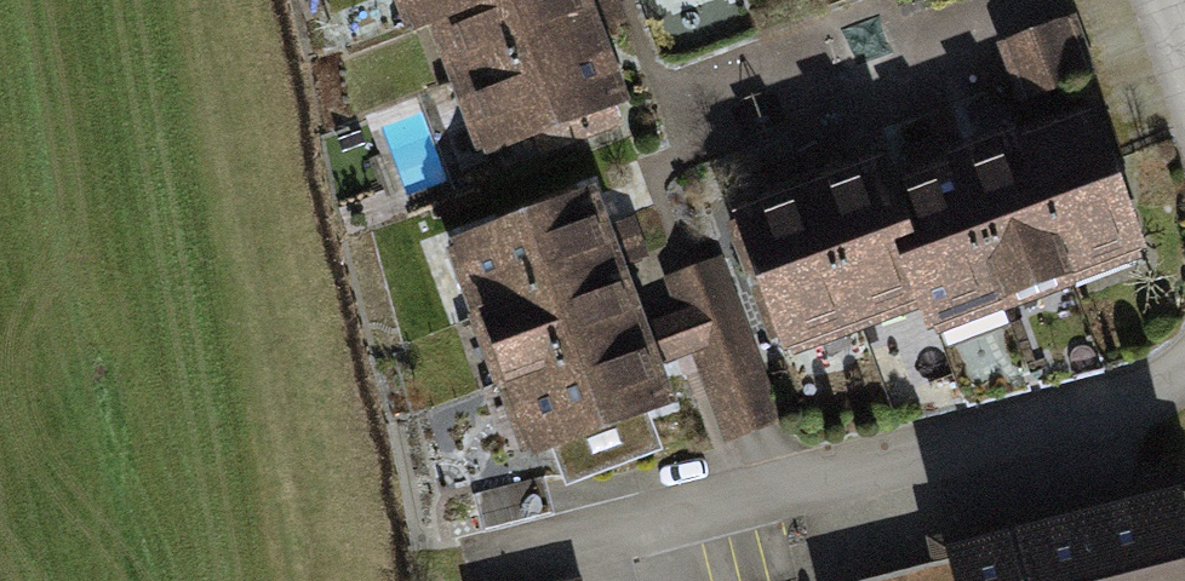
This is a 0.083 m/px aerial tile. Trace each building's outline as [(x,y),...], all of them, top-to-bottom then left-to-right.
[(513,0),(405,0),(418,35),(445,25),(513,0)] [(471,95),(626,38),(612,0),(513,0),(445,25),(471,95)] [(1090,35),(1011,55),(1028,119),(1107,99),(1090,35)] [(626,38),(471,95),(496,164),(651,107),(626,38)] [(1171,268),(1117,115),(1047,140),(1100,292),(1171,268)] [(1100,292),(1047,140),(982,162),(1036,315),(1100,292)] [(953,311),(910,187),(901,162),(825,189),(877,337),(953,311)] [(1036,315),(982,162),(910,187),(953,311),(964,340),(1036,315)] [(877,337),(825,189),(750,215),(802,364),(877,337)] [(641,276),(613,202),(464,258),(492,332),(641,276)] [(794,432),(732,269),(676,290),(738,453),(794,432)] [(667,342),(641,276),(492,332),(518,399),(667,342)] [(693,412),(667,342),(518,399),(544,468),(693,412)] [(945,542),(949,560),(864,580),(1184,580),(1184,511),(1178,484),(945,542)]
